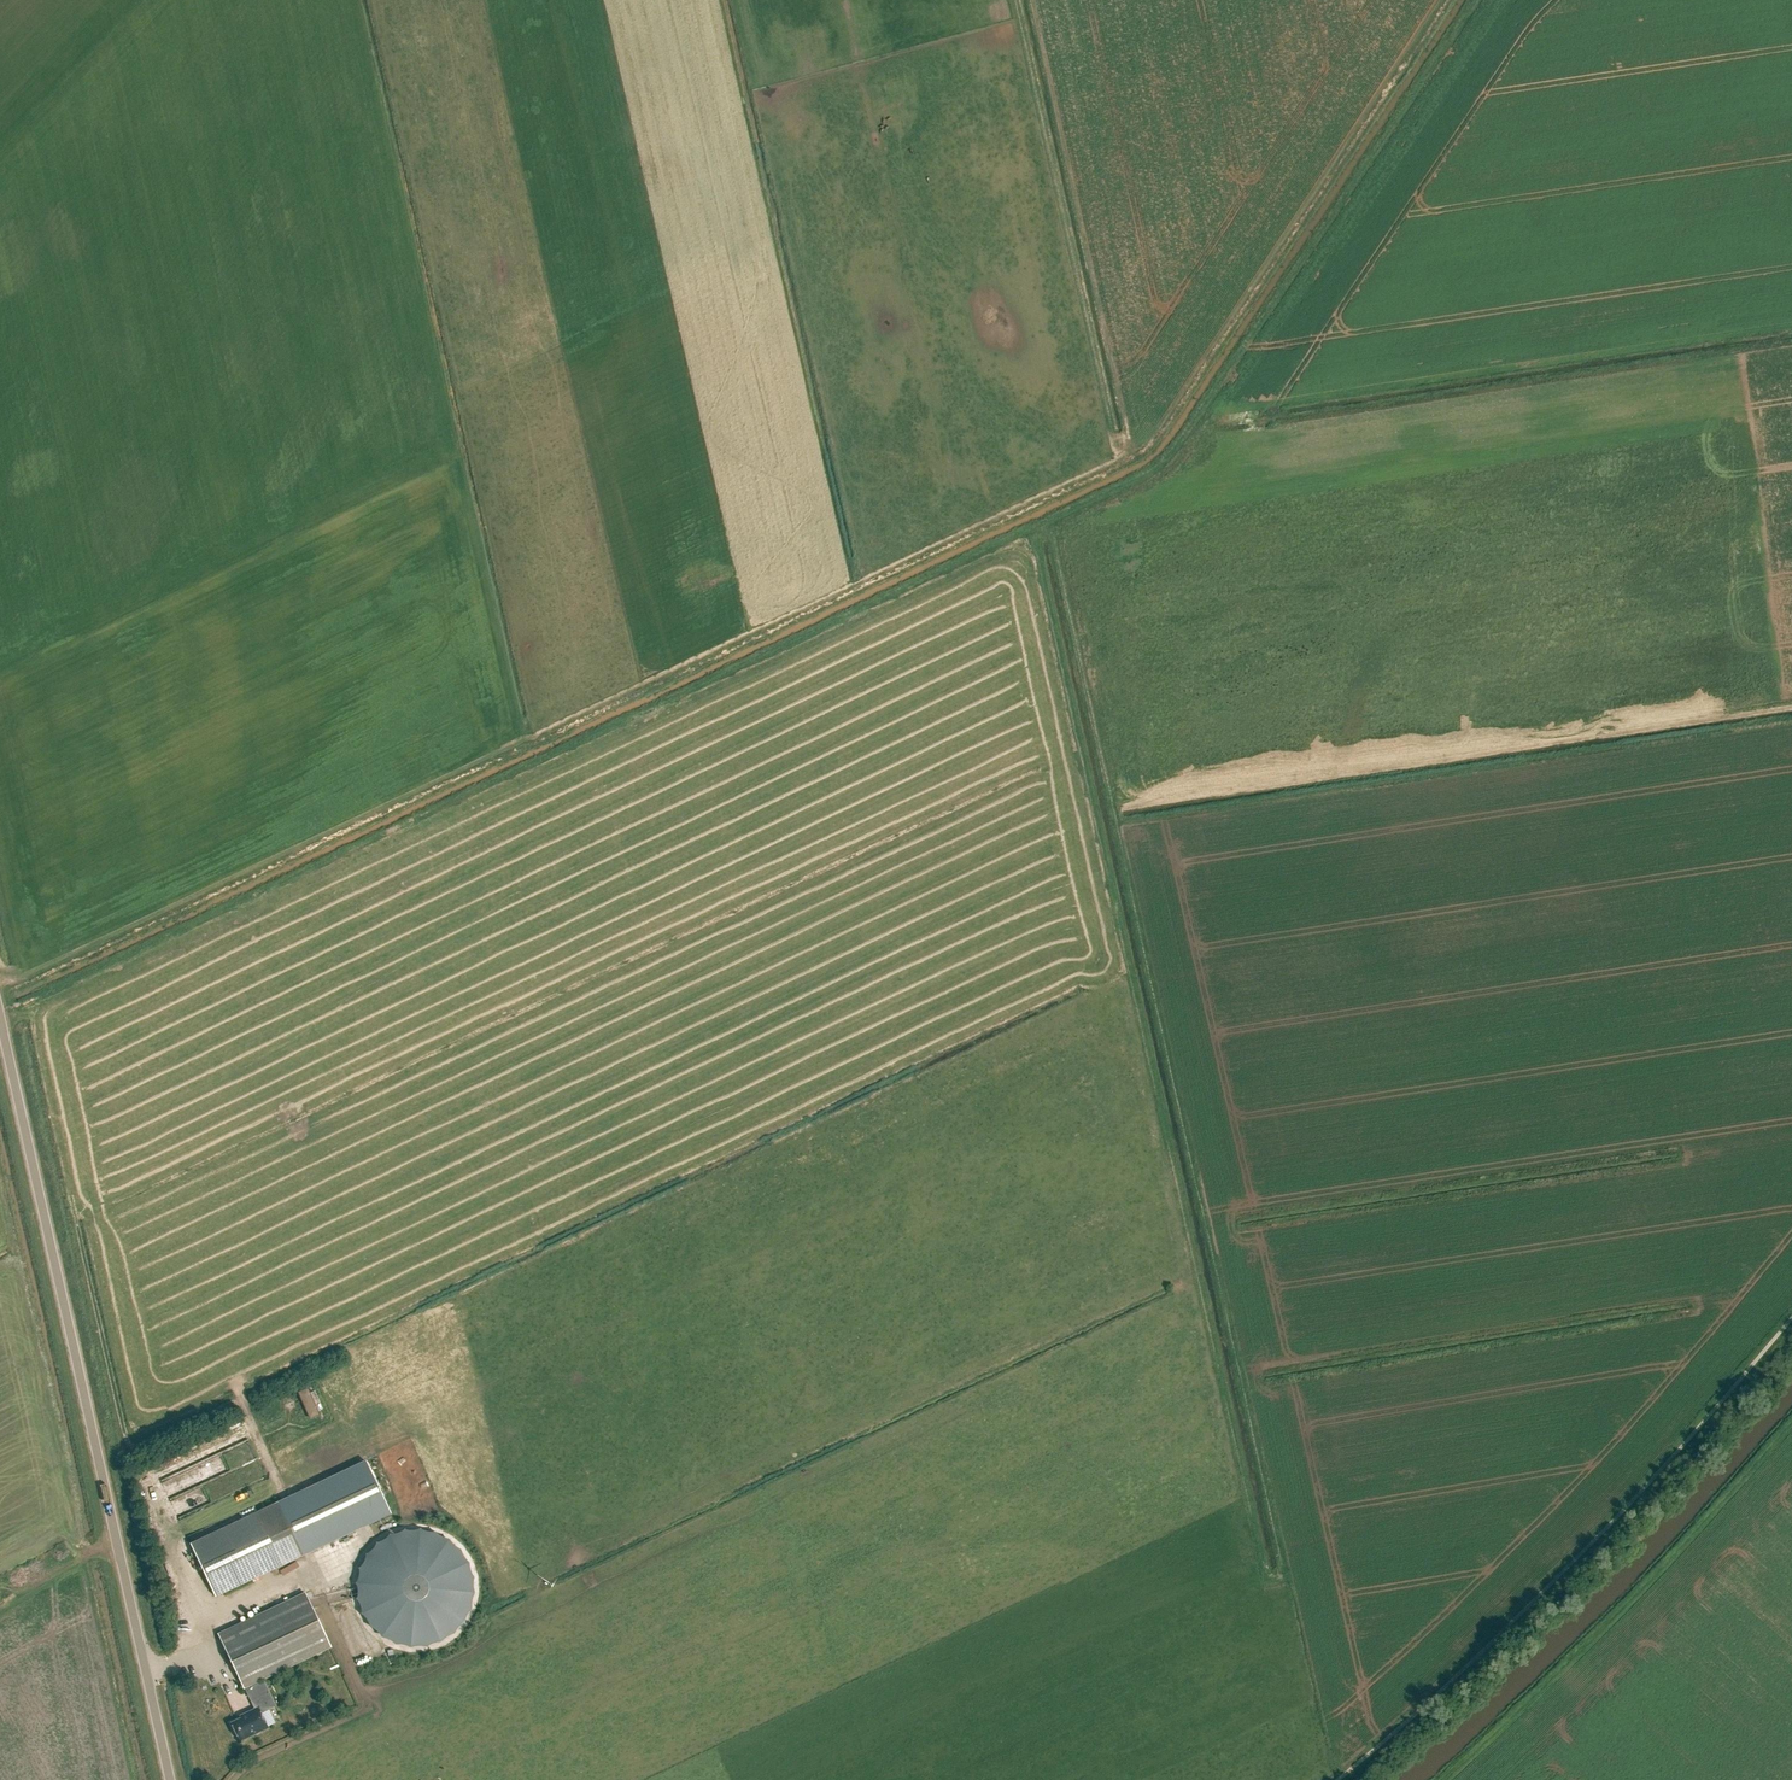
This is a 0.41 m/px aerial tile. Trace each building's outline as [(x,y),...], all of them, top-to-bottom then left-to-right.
[(222,1431),(228,1446),(244,1440),(238,1424),(222,1431)] [(391,1514),(366,1461),(279,1502),(304,1555),(391,1514)] [(225,1473),(225,1487),(246,1487),(246,1473),(225,1473)] [(216,1597),(304,1555),(279,1502),(191,1544),(216,1597)] [(365,1577),(371,1621),(388,1634),(410,1642),(412,1643),(416,1638),(427,1637),(429,1637),(434,1631),(436,1646),(440,1641),(439,1635),(446,1634),(448,1636),(465,1634),(481,1589),(478,1573),(474,1569),(467,1570),(446,1563),(443,1573),(439,1574),(436,1577),(424,1579),(415,1572),(413,1557),(417,1552),(405,1543),(383,1546),(370,1563),(365,1577)] [(243,1688),(331,1646),(306,1594),(219,1635),(243,1688)] [(240,1741),(268,1728),(261,1713),(276,1706),(264,1681),(246,1690),(255,1709),(246,1713),(247,1715),(231,1723),(240,1741)]
